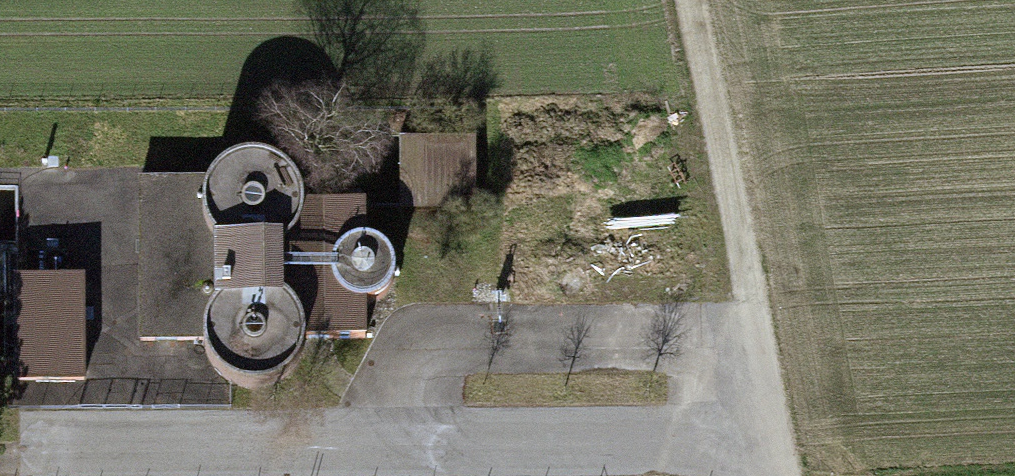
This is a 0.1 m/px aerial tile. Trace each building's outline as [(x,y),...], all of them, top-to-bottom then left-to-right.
[(464,126),(384,127),(386,200),(466,199),(464,126)] [(234,333),(384,312),(365,176),(320,182),(326,232),(287,237),(280,190),(215,199),(234,333)] [(21,369),(90,366),(86,250),(17,252),(21,369)]
